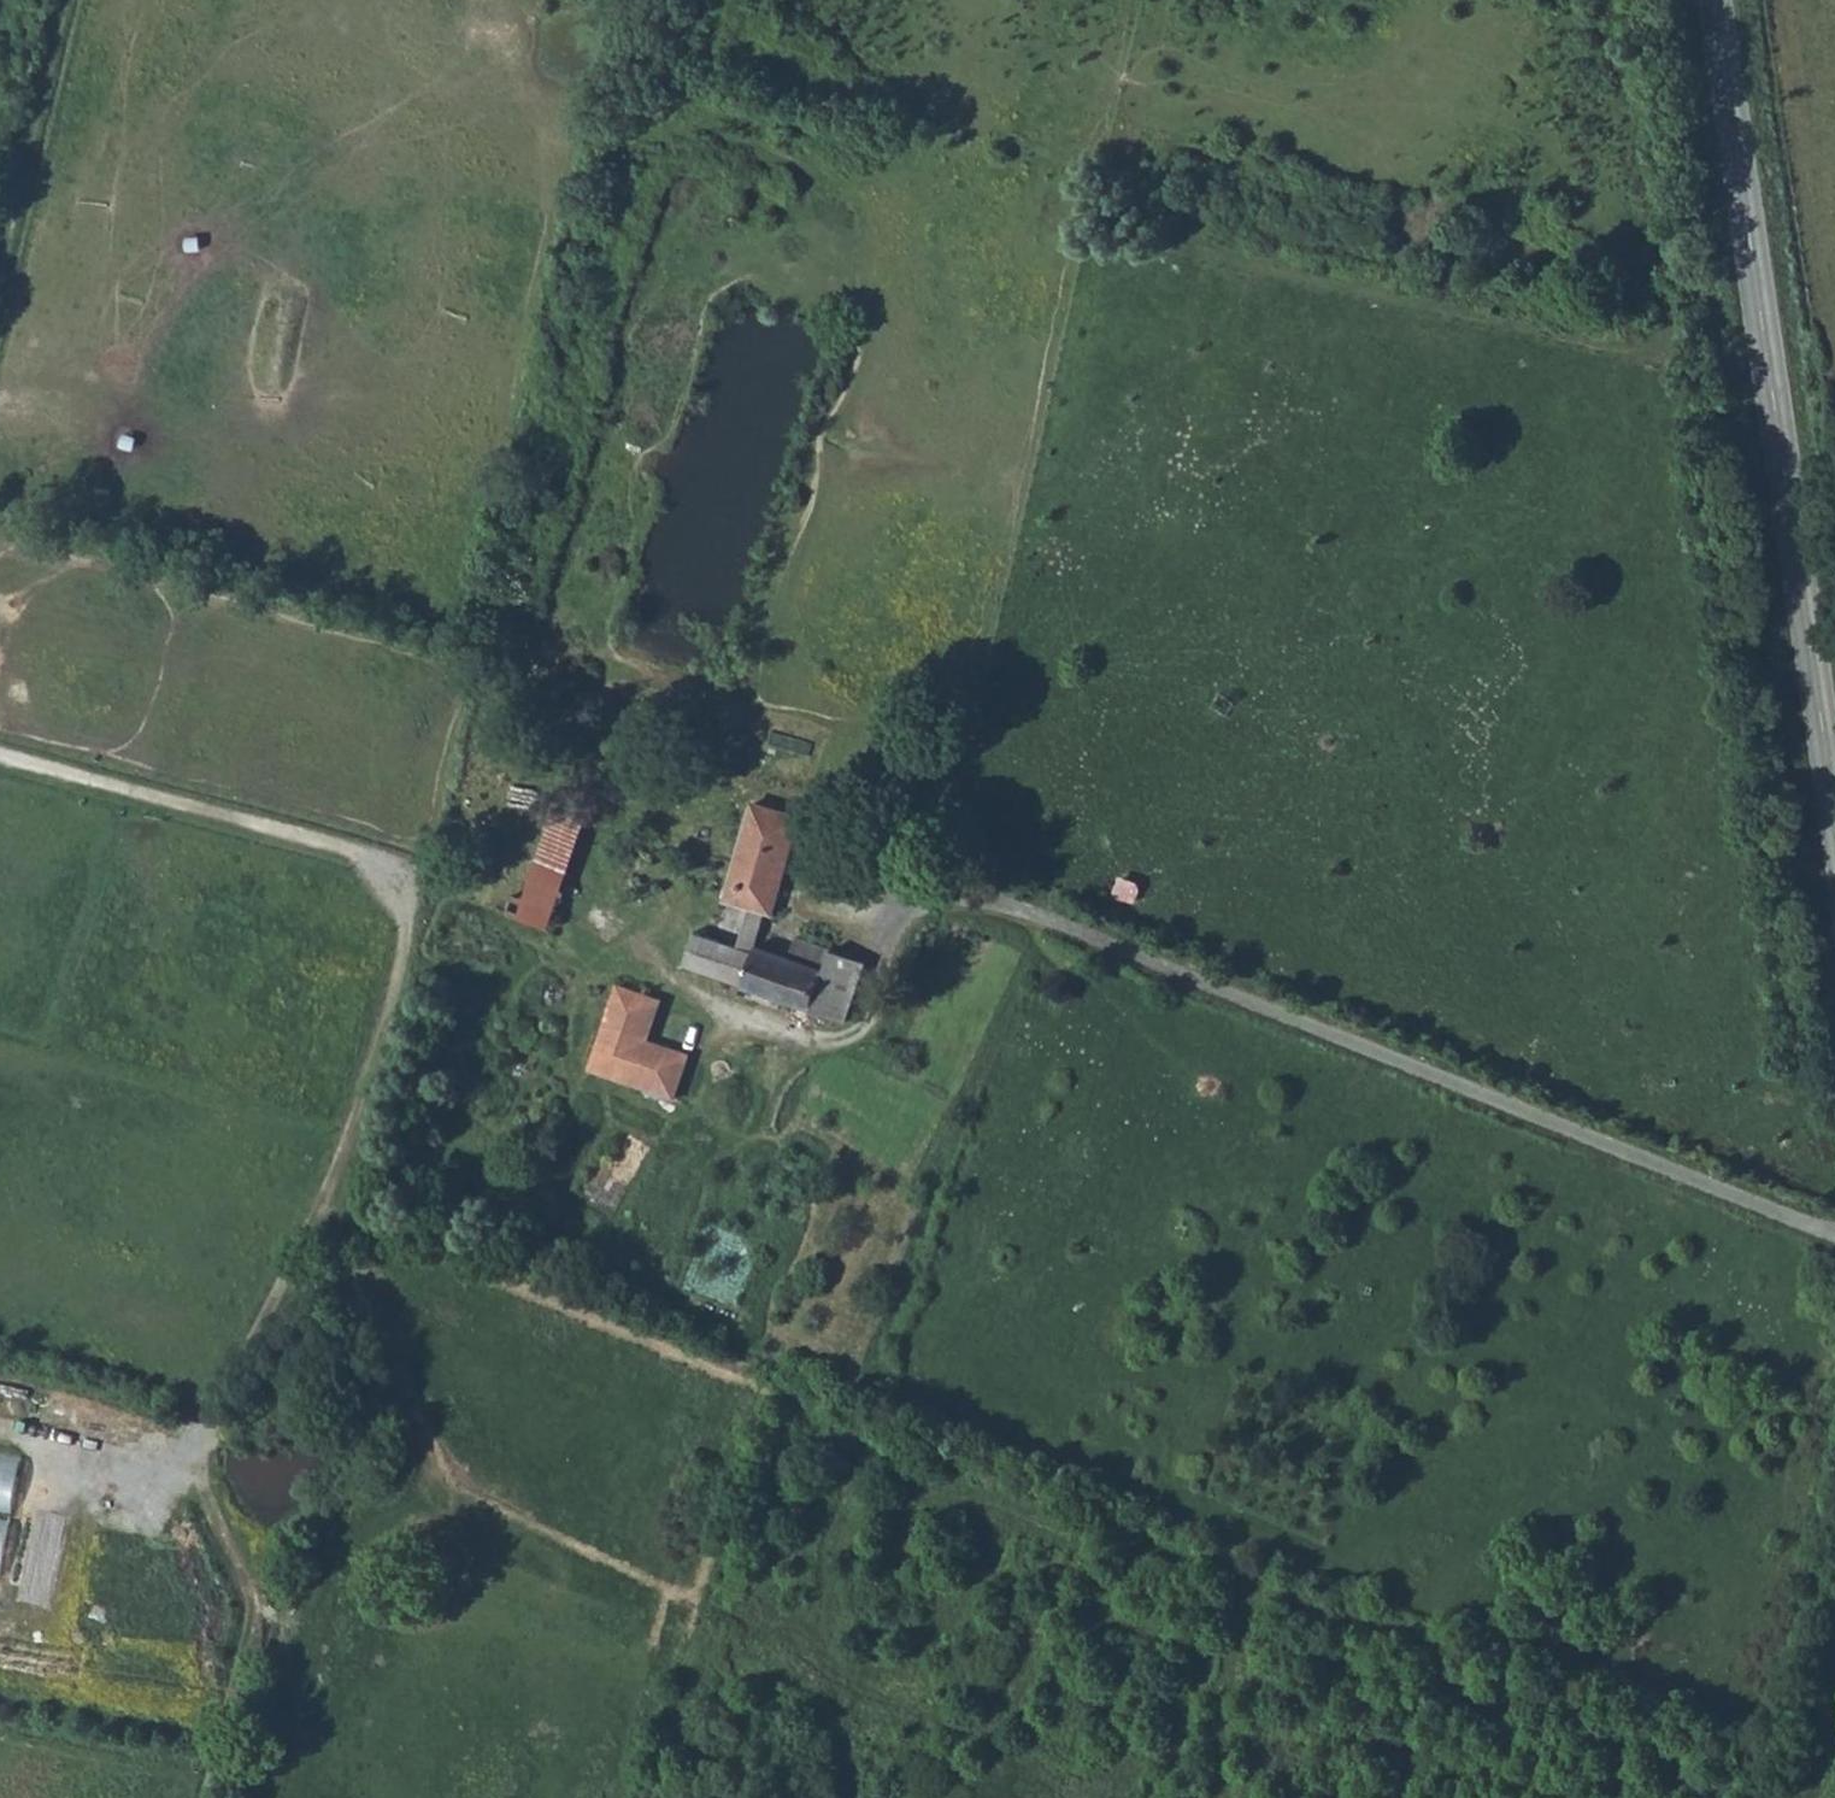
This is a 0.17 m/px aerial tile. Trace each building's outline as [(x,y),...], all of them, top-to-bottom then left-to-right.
[(798,814),(751,801),(725,895),(749,902),(738,940),(693,928),(682,966),(849,1013),(864,958),(795,937),(789,954),(753,944),(764,907),(773,879),(778,880),(798,814)] [(502,914),(548,929),(583,815),(552,805),(523,899),(510,894),(502,914)] [(764,907),(769,908),(778,880),(773,879),(764,907)] [(606,1029),(594,1069),(676,1093),(699,1013),(619,987),(617,996),(606,1029)] [(606,1029),(617,996),(593,989),(584,1023),(606,1029)] [(1834,1264),(1826,1284),(1834,1288),(1834,1265),(1834,1264)] [(24,1451),(0,1447),(0,1501),(16,1503),(24,1451)] [(14,1517),(0,1515),(0,1575),(3,1576),(14,1517)]
